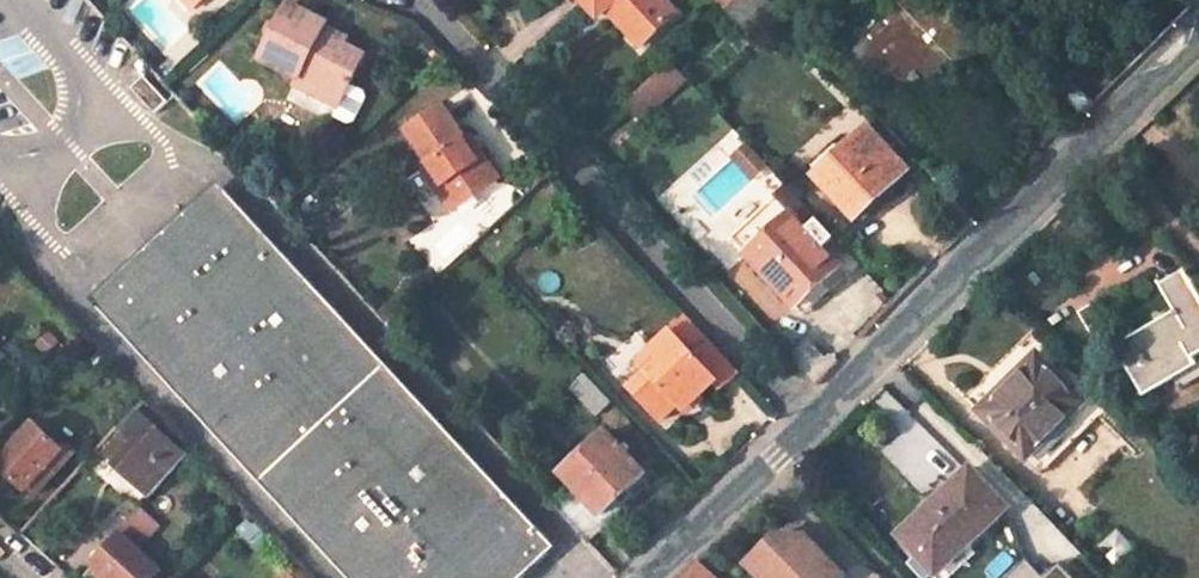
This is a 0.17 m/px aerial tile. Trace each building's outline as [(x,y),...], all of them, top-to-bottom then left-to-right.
[(606,10),(612,5),(618,11),(613,17),(640,47),(674,14),(661,0),(579,0),(597,19),(606,10)] [(982,45),(941,0),(893,0),(902,9),(905,13),(855,60),(873,80),(880,75),(900,96),(929,70),(937,78),(951,66),(954,69),(982,45)] [(315,37),(322,23),(284,4),(257,60),(295,80),(297,74),(313,82),(320,100),(336,108),(361,56),(335,42),(333,46),(315,37)] [(618,11),(612,5),(606,10),(613,17),(618,11)] [(905,13),(902,9),(851,54),(855,60),(905,13)] [(322,23),(315,37),(333,46),(335,42),(340,33),(322,23)] [(695,89),(669,61),(628,98),(641,113),(665,91),(677,104),(695,89)] [(937,78),(929,70),(900,96),(908,104),(937,78)] [(165,99),(140,74),(129,85),(153,110),(165,99)] [(297,74),(295,80),(292,86),(320,100),(313,82),(297,74)] [(1079,88),(1063,103),(1081,120),(1096,105),(1079,88)] [(437,189),(452,211),(499,180),(483,158),(475,163),(463,146),(467,144),(443,108),(409,133),(430,164),(444,184),(437,189)] [(906,179),(866,136),(816,182),(857,225),(906,179)] [(475,163),(483,158),(472,141),(467,144),(463,146),(475,163)] [(766,166),(745,142),(728,158),(749,182),(766,166)] [(444,184),(430,164),(424,168),(437,189),(444,184)] [(352,577),(502,577),(544,539),(218,187),(96,301),(352,577)] [(784,210),(779,203),(733,245),(797,313),(841,272),(810,238),(820,228),(794,200),(784,210)] [(1141,397),(1193,368),(1188,359),(1198,352),(1198,297),(1182,266),(1157,280),(1173,311),(1112,344),(1141,397)] [(737,371),(685,315),(684,313),(648,348),(656,356),(663,364),(636,390),(666,423),(683,406),(693,397),(696,393),(710,380),(718,389),(737,371)] [(1023,459),(1082,403),(1033,352),(975,409),(1023,459)] [(1188,359),(1193,368),(1198,377),(1198,376),(1198,352),(1188,359)] [(636,390),(663,364),(656,356),(628,383),(636,390)] [(581,371),(566,385),(592,412),(606,398),(581,371)] [(691,416),(701,406),(705,402),(696,393),(693,397),(683,406),(691,416)] [(144,398),(118,427),(131,440),(111,462),(145,493),(181,451),(157,430),(165,421),(144,398)] [(0,458),(0,466),(24,488),(60,448),(32,422),(0,458)] [(118,427),(98,450),(111,462),(131,440),(118,427)] [(644,474),(605,431),(562,472),(575,487),(554,508),(579,535),(644,474)] [(68,456),(60,448),(24,488),(32,496),(68,456)] [(970,551),(964,544),(1003,509),(967,469),(895,535),(914,555),(907,561),(923,577),(940,577),(970,551)] [(150,510),(141,504),(119,527),(123,531),(95,562),(113,577),(148,577),(160,566),(133,542),(149,523),(143,518),(150,510)] [(234,512),(261,543),(270,535),(242,505),(234,512)] [(799,540),(771,538),(742,567),(752,577),(836,577),(799,540)] [(1002,577),(1067,577),(1061,571),(1055,576),(1048,568),(1039,577),(1021,560),(1002,577)] [(694,564),(680,577),(709,577),(694,564)] [(1053,564),(1048,568),(1055,576),(1061,571),(1053,564)] [(299,566),(287,577),(310,577),(299,566)]
